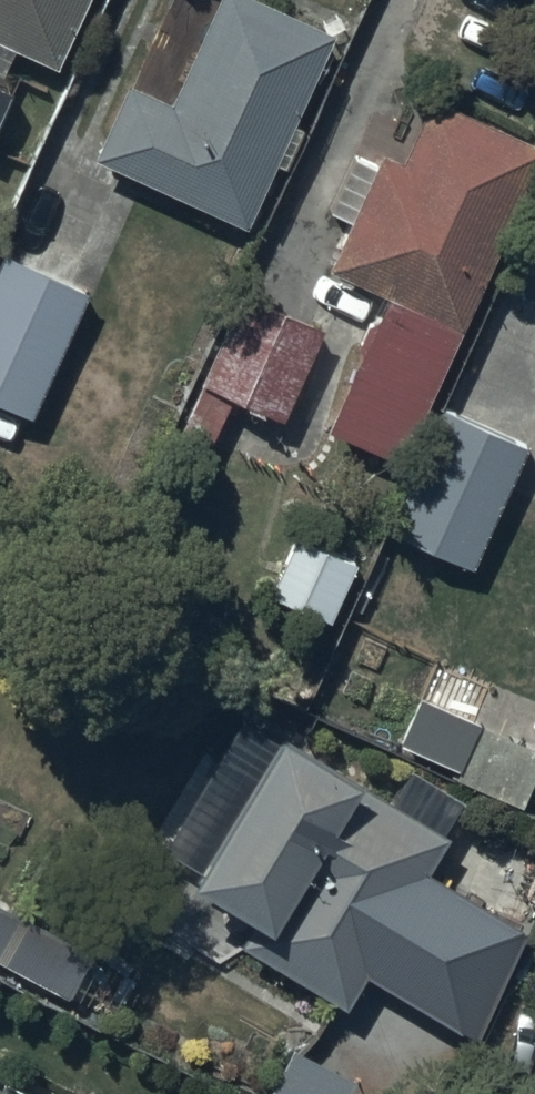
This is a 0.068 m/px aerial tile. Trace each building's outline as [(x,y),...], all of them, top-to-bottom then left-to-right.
[(7,68),(20,41),(58,58),(85,0),(0,0),(0,65),(7,68)] [(94,146),(242,215),(333,22),(286,0),(218,0),(175,92),(129,70),(94,146)] [(354,212),(334,255),(394,282),(331,417),(401,450),(534,163),(534,131),(435,85),(405,149),(386,141),(382,150),(360,139),(331,202),(354,212)] [(5,245),(0,257),(0,395),(34,411),(92,285),(5,245)] [(325,319),(238,282),(178,421),(214,436),(235,387),(286,409),(325,319)] [(446,399),(390,520),(472,558),(528,437),(446,399)] [(362,550),(301,521),(264,600),(325,628),(362,550)] [(438,652),(401,735),(455,758),(451,766),(527,799),(534,782),(534,737),(479,712),(495,677),(438,652)] [(243,930),(344,990),(359,964),(474,1033),(534,931),(534,923),(437,865),(460,826),(449,820),(469,788),(413,755),(393,788),(363,770),(368,762),(285,712),(276,726),(245,707),(214,758),(208,754),(162,831),(202,855),(199,859),(263,897),(243,930)] [(0,893),(0,954),(72,991),(76,984),(113,1004),(143,947),(88,918),(80,934),(0,893)] [(292,1041),(266,1093),(348,1093),(358,1073),(292,1041)] [(8,1067),(0,1084),(0,1093),(63,1093),(8,1067)]
